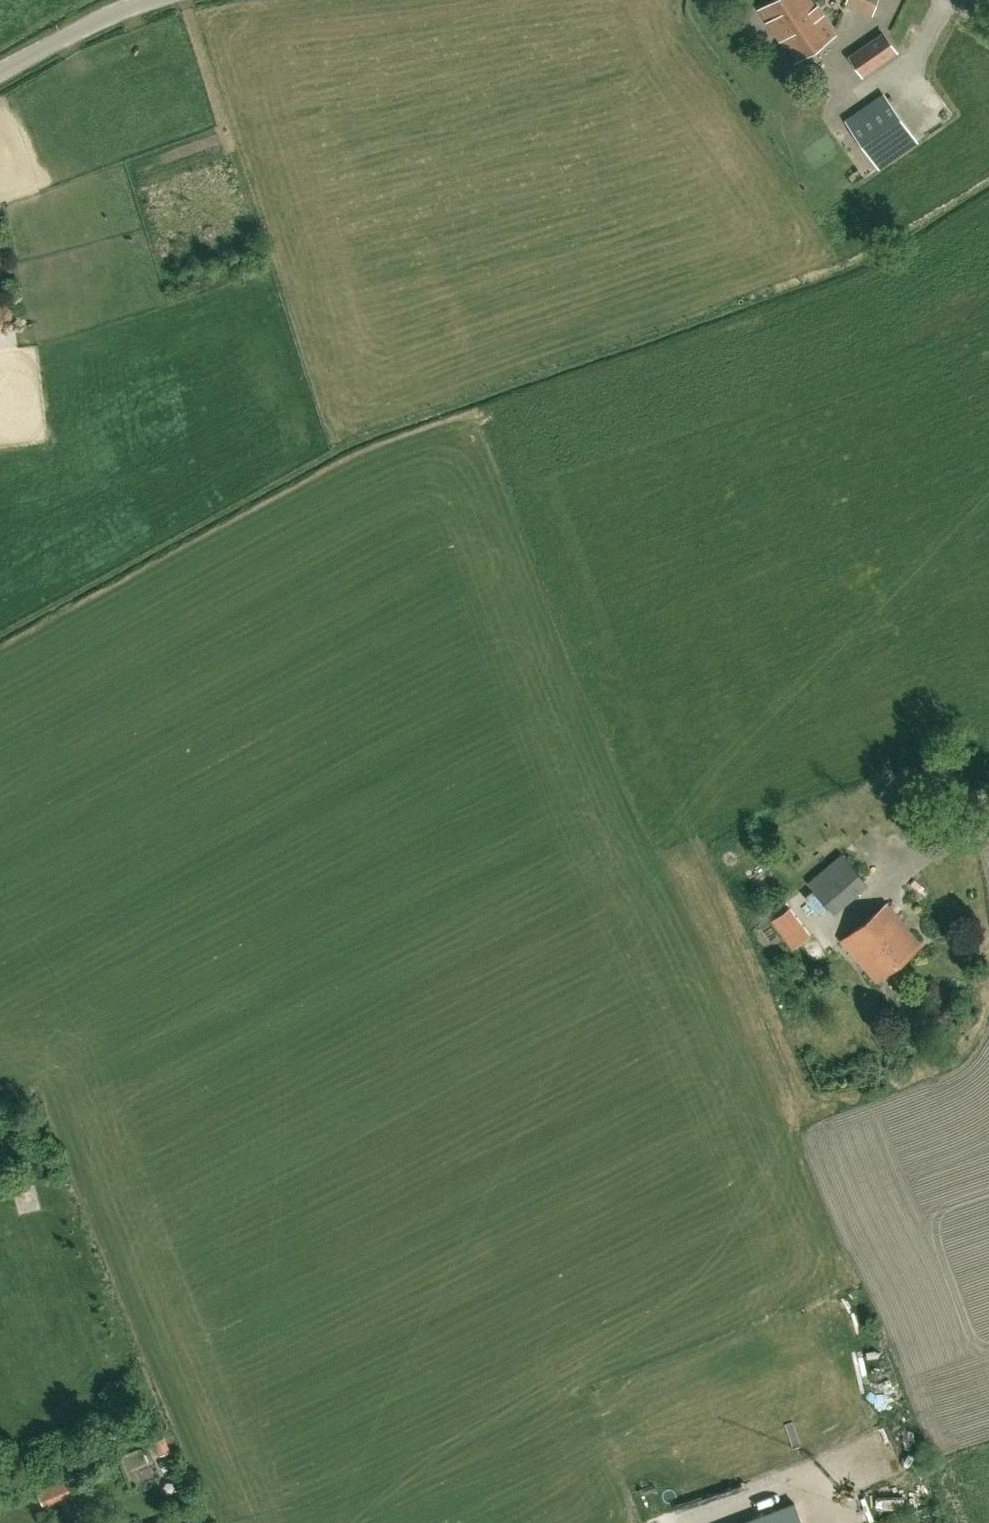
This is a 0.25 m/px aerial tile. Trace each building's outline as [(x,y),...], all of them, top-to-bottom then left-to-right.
[(759,8),(795,61),(834,34),(811,0),(771,0),(759,8)] [(845,6),(870,15),(876,0),(847,0),(845,6)] [(883,35),(852,57),(863,73),(894,51),(883,35)] [(847,119),(879,167),(917,141),(885,93),(847,119)] [(829,907),(863,878),(842,854),(809,882),(829,907)] [(886,901),(843,939),(879,979),(921,941),(886,901)] [(787,939),(794,949),(810,936),(803,927),(787,939)] [(72,1476),(38,1491),(45,1506),(79,1491),(72,1476)] [(795,1503),(743,1522),(802,1522),(795,1503)]
